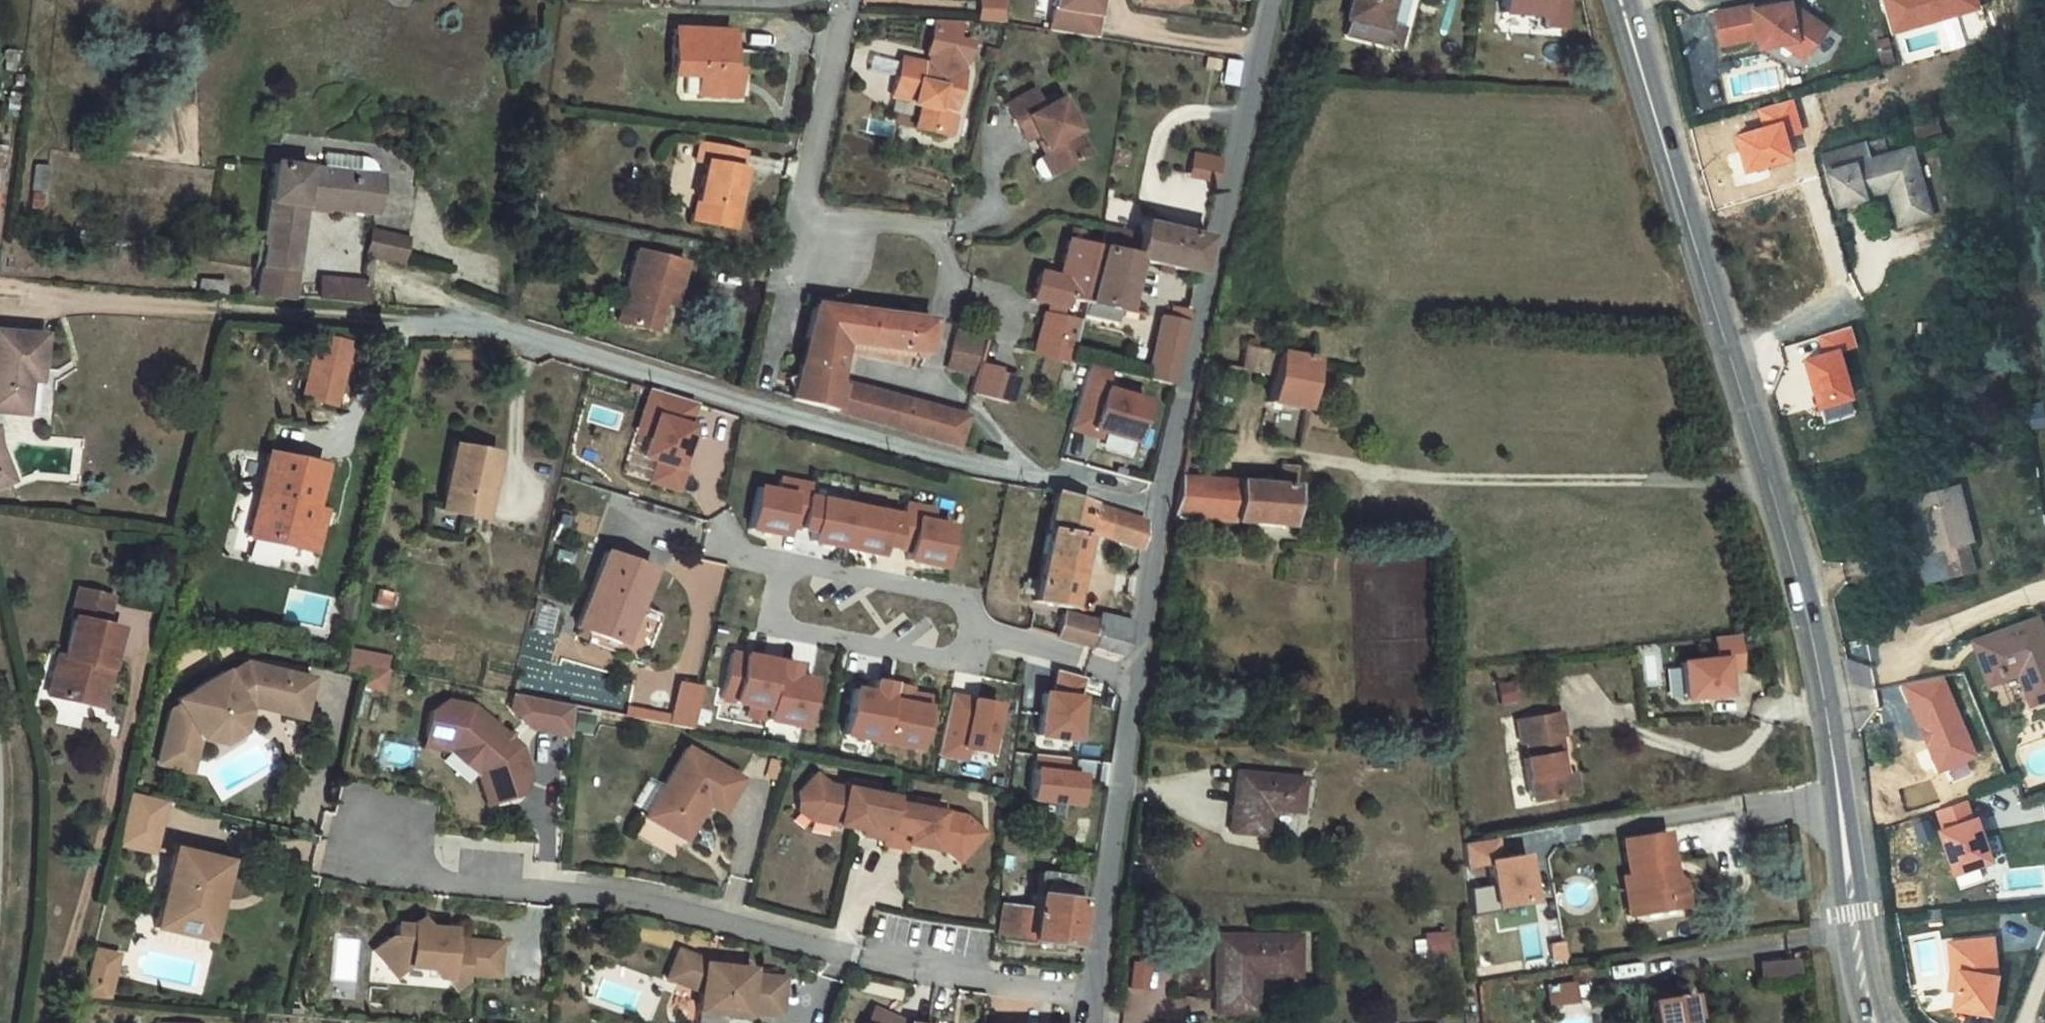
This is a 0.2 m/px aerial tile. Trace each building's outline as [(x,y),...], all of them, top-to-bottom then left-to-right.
[(1006,0),(980,0),(981,22),(1006,22),(1006,0)] [(1054,31),(1101,37),(1106,11),(1101,10),(1103,0),(1060,0),(1054,31)] [(1352,15),(1357,16),(1390,24),(1391,20),(1396,0),(1356,0),(1352,15)] [(1504,14),(1547,16),(1546,26),(1566,27),(1568,0),(1505,0),(1504,14)] [(1978,0),(1886,0),(1896,33),(1980,7),(1978,0)] [(1754,5),(1716,12),(1722,44),(1759,37),(1761,48),(1782,44),(1798,41),(1812,50),(1826,28),(1810,16),(1794,19),(1791,2),(1755,9),(1754,5)] [(1390,24),(1357,16),(1351,36),(1404,49),(1410,24),(1391,20),(1390,24)] [(946,67),(963,71),(965,62),(967,62),(971,42),(952,38),(956,21),(941,21),(934,51),(941,53),(947,63),(946,67)] [(677,73),(690,74),(702,74),(701,95),(745,96),(746,68),(738,68),(739,52),(739,31),(679,30),(677,73)] [(1798,41),(1782,44),(1805,60),(1812,50),(1798,41)] [(941,53),(934,51),(931,64),(946,67),(947,63),(941,53)] [(931,64),(906,58),(898,95),(918,99),(916,105),(925,106),(921,126),(952,133),(965,72),(963,71),(946,67),(931,64)] [(689,95),(701,95),(702,74),(690,74),(689,95)] [(1035,135),(1045,153),(1056,169),(1089,151),(1059,100),(1047,106),(1037,89),(1008,107),(1027,139),(1035,135)] [(1793,160),(1786,137),(1801,133),(1792,101),(1759,111),(1764,129),(1736,137),(1747,174),(1793,160)] [(742,150),(700,143),(696,161),(704,162),(693,218),(733,226),(737,207),(732,206),(740,168),(742,150)] [(251,294),(288,296),(295,201),(373,208),(376,171),(357,170),(356,166),(356,162),(356,159),(353,156),(350,154),(346,152),(317,150),(317,166),(264,163),(256,241),(251,294)] [(1048,173),(1056,169),(1045,153),(1039,157),(1048,173)] [(1196,154),(1193,168),(1219,174),(1222,160),(1196,154)] [(1855,169),(1862,194),(1864,201),(1891,193),(1903,233),(1931,225),(1910,154),(1855,169)] [(745,169),(740,168),(732,206),(737,207),(745,169)] [(1824,177),(1831,203),(1862,194),(1855,169),(1824,177)] [(1103,236),(1099,251),(1099,254),(1098,255),(1137,263),(1202,276),(1210,241),(1144,230),(1140,243),(1103,236)] [(406,235),(372,232),(370,249),(404,257),(406,235)] [(1099,254),(1069,247),(1059,284),(1041,279),(1033,306),(1052,311),(1050,321),(1046,320),(1037,355),(1072,363),(1081,326),(1062,321),(1067,303),(1085,307),(1098,255),(1099,254)] [(693,264),(645,250),(625,321),(662,332),(669,304),(673,290),(685,294),(693,264)] [(1085,309),(1125,318),(1137,263),(1098,255),(1085,307),(1085,309)] [(316,298),(367,301),(369,275),(319,269),(316,298)] [(211,292),(232,294),(232,279),(211,277),(211,292)] [(681,307),(685,294),(673,290),(669,304),(681,307)] [(799,369),(792,402),(958,448),(967,418),(835,383),(842,342),(930,354),(937,321),(812,300),(804,339),(807,339),(810,351),(806,370),(799,369)] [(1187,347),(1193,319),(1174,314),(1171,326),(1164,324),(1151,380),(1178,385),(1187,347)] [(0,331),(0,411),(33,413),(34,380),(35,367),(46,368),(48,333),(0,331)] [(359,341),(322,333),(308,395),(344,404),(359,341)] [(1843,405),(1829,359),(1848,354),(1842,335),(1811,344),(1816,362),(1797,368),(1811,415),(1843,405)] [(987,342),(959,336),(950,370),(978,376),(981,365),(987,342)] [(807,339),(804,339),(799,369),(806,370),(810,351),(807,339)] [(1322,361),(1287,355),(1278,404),(1315,410),(1322,361)] [(1000,369),(981,365),(978,376),(974,394),(1010,403),(1017,378),(999,374),(1000,369)] [(45,381),(46,368),(35,367),(34,380),(45,381)] [(1094,436),(1095,432),(1136,442),(1146,401),(1104,391),(1109,372),(1089,367),(1073,431),(1094,436)] [(693,431),(688,430),(694,406),(650,396),(644,420),(656,423),(646,464),(662,467),(657,488),(684,494),(689,473),(683,472),(688,449),(691,437),(693,431)] [(0,424),(0,486),(21,478),(17,468),(10,471),(1,448),(8,445),(3,425),(0,424)] [(691,437),(688,449),(695,450),(697,439),(691,437)] [(17,468),(8,445),(1,448),(10,471),(17,468)] [(500,456),(460,448),(447,510),(493,519),(503,473),(497,472),(500,456)] [(255,538),(309,551),(318,510),(329,468),(273,456),(255,538)] [(1712,474),(1703,477),(1708,493),(1717,491),(1712,474)] [(1188,480),(1180,521),(1297,528),(1303,487),(1188,480)] [(946,564),(953,522),(934,519),(935,506),(906,502),(905,512),(809,498),(811,487),(782,483),(780,495),(761,492),(754,534),(789,540),(790,530),(818,534),(816,544),(884,554),(886,544),(914,549),(913,558),(946,564)] [(1061,492),(1042,588),(1041,602),(1071,608),(1086,530),(1146,549),(1149,517),(1061,492)] [(1957,550),(1943,501),(1896,513),(1909,562),(1923,558),(1931,588),(1958,581),(1950,551),(1957,550)] [(329,512),(318,510),(309,551),(320,553),(329,512)] [(657,573),(611,556),(582,630),(622,645),(635,612),(641,614),(657,573)] [(641,614),(635,612),(622,645),(628,648),(641,614)] [(1037,613),(1026,612),(1024,627),(1035,629),(1037,613)] [(1098,649),(1104,622),(1068,613),(1063,639),(1098,649)] [(1133,658),(1137,622),(1105,615),(1104,622),(1098,649),(1133,658)] [(61,652),(54,692),(99,698),(106,658),(116,660),(122,622),(77,616),(70,654),(61,652)] [(1967,657),(1977,684),(1997,677),(2000,684),(2012,680),(2023,710),(2044,702),(2044,672),(2042,664),(2029,626),(1995,637),(1998,646),(1967,657)] [(1964,649),(1967,657),(1998,646),(1995,637),(1964,649)] [(1730,702),(1729,679),(1745,678),(1743,643),(1721,644),(1722,666),(1686,668),(1688,704),(1730,702)] [(384,691),(387,653),(347,649),(345,672),(362,673),(361,689),(384,691)] [(819,677),(800,675),(801,663),(738,653),(731,701),(760,705),(758,717),(812,725),(819,677)] [(109,700),(116,660),(106,658),(99,698),(109,700)] [(175,712),(165,760),(192,765),(197,738),(201,735),(204,740),(250,710),(245,702),(254,696),(281,701),(286,674),(315,680),(315,677),(248,664),(227,677),(225,673),(179,703),(182,707),(175,712)] [(1090,697),(1084,697),(1088,679),(1060,672),(1055,694),(1051,693),(1047,736),(1086,739),(1090,697)] [(254,696),(245,702),(250,710),(255,707),(308,717),(315,680),(286,674),(281,701),(254,696)] [(1938,773),(1948,769),(1953,781),(1972,772),(1967,761),(1976,757),(1942,677),(1901,686),(1938,773)] [(698,721),(704,687),(684,683),(678,718),(698,721)] [(853,739),(927,750),(934,697),(916,695),(917,688),(880,683),(878,695),(859,693),(853,739)] [(1003,701),(956,694),(947,753),(975,757),(976,748),(996,750),(1003,701)] [(572,708),(517,698),(515,713),(532,731),(570,738),(572,708)] [(430,717),(427,741),(464,747),(485,765),(500,804),(523,794),(531,777),(521,748),(512,741),(511,734),(504,734),(472,707),(446,706),(430,717)] [(222,744),(246,728),(250,710),(204,740),(222,744)] [(1565,738),(1562,715),(1519,721),(1522,743),(1527,743),(1530,758),(1524,759),(1530,801),(1567,796),(1564,774),(1559,774),(1556,756),(1562,755),(1560,738),(1565,738)] [(678,718),(676,725),(696,729),(698,721),(678,718)] [(192,765),(165,760),(164,766),(198,773),(204,740),(201,735),(197,738),(192,765)] [(464,747),(427,741),(425,751),(457,755),(478,773),(491,807),(500,804),(485,765),(464,747)] [(744,776),(689,747),(650,817),(673,829),(679,818),(697,828),(711,803),(726,811),(744,776)] [(1090,775),(1043,770),(1040,801),(1087,806),(1090,775)] [(1575,772),(1564,774),(1567,796),(1577,795),(1575,772)] [(987,835),(967,817),(946,813),(947,806),(919,801),(918,808),(897,804),(898,799),(877,796),(878,788),(850,783),(849,791),(832,787),(818,776),(801,797),(819,812),(843,817),(842,827),(859,831),(860,825),(870,826),(869,832),(868,837),(889,842),(888,847),(910,850),(911,846),(912,840),(921,842),(920,848),(938,851),(940,840),(956,843),(970,855),(987,835)] [(1295,833),(1297,800),(1227,793),(1221,857),(1252,860),(1255,830),(1295,833)] [(168,803),(132,796),(122,848),(158,855),(168,803)] [(842,827),(843,817),(819,812),(801,797),(802,813),(815,823),(842,827)] [(1989,862),(1966,801),(1926,814),(1949,875),(1989,862)] [(697,828),(679,818),(673,829),(691,839),(697,828)] [(1632,842),(1637,879),(1644,878),(1650,915),(1692,909),(1688,883),(1675,874),(1675,870),(1679,867),(1674,836),(1632,842)] [(1530,858),(1505,861),(1502,839),(1471,843),(1474,866),(1493,864),(1499,908),(1536,903),(1530,858)] [(970,855),(956,843),(940,840),(938,851),(951,853),(963,863),(970,855)] [(228,867),(174,857),(158,936),(212,946),(228,867)] [(1047,872),(1045,894),(1083,899),(1086,877),(1047,872)] [(1637,879),(1631,880),(1636,917),(1650,915),(1644,878),(1637,879)] [(1037,893),(1035,908),(1012,905),(1008,940),(1039,944),(1040,939),(1078,944),(1084,899),(1083,899),(1045,894),(1037,893)] [(500,975),(502,941),(452,938),(452,928),(436,928),(431,932),(427,927),(419,919),(411,927),(398,926),(397,939),(390,939),(375,952),(397,977),(409,967),(429,968),(437,977),(448,977),(458,988),(468,979),(468,973),(500,975)] [(1993,936),(1946,939),(1950,977),(1946,1014),(1990,1021),(1996,975),(1993,936)] [(700,953),(673,945),(664,974),(676,978),(679,967),(698,973),(698,984),(697,1004),(746,1006),(745,1001),(781,1001),(782,964),(746,963),(746,958),(700,957),(700,953)] [(99,954),(89,1002),(114,1003),(124,959),(99,954)] [(1298,962),(1228,960),(1227,1022),(1261,1022),(1262,998),(1298,999),(1298,962)] [(1755,978),(1794,977),(1794,961),(1755,962),(1755,978)] [(698,973),(679,967),(676,978),(698,984),(698,973)] [(1574,1005),(1573,983),(1542,985),(1544,1007),(1574,1005)] [(936,1008),(883,995),(882,1006),(879,1015),(875,1022),(932,1022),(936,1008)] [(1657,1002),(1660,1022),(1698,1022),(1693,996),(1657,1002)]
